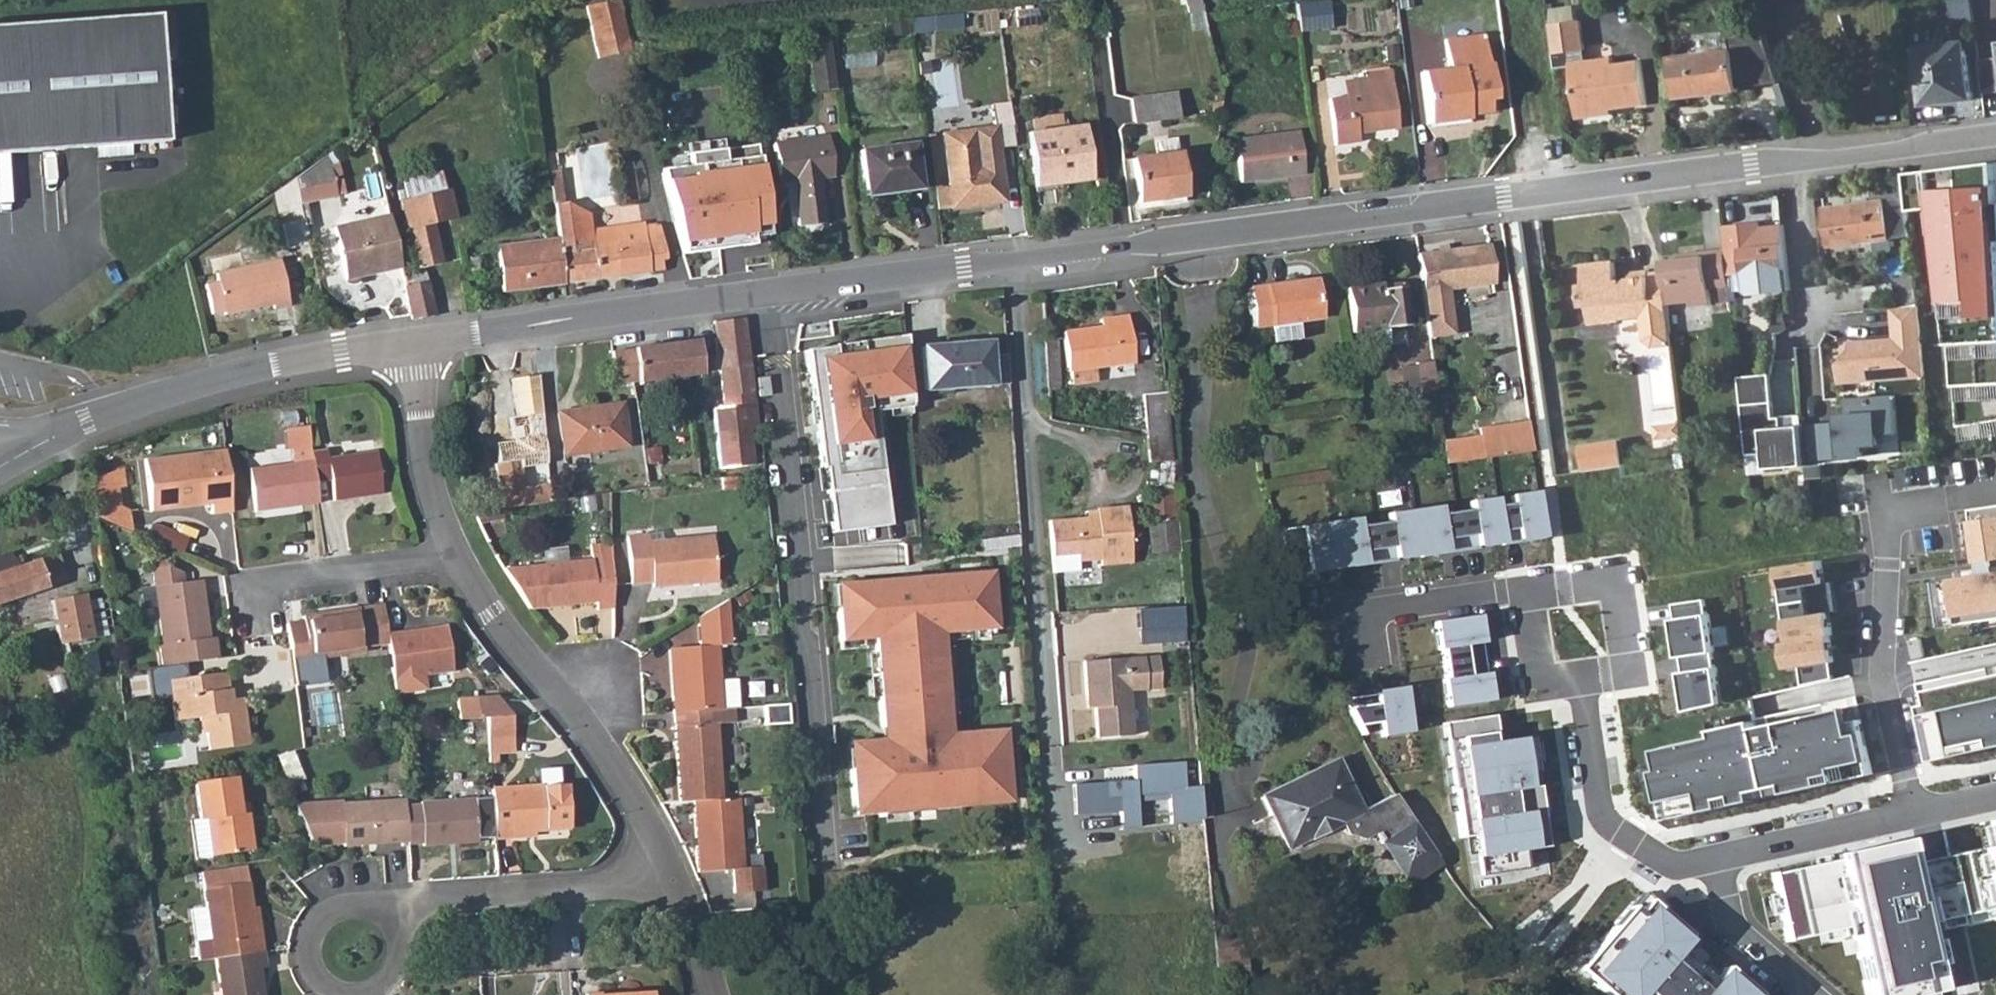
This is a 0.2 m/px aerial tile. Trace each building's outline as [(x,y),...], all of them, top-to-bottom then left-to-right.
[(631,51),(618,0),(614,0),(585,7),(599,59),(631,51)] [(1955,22),(1973,20),(1971,0),(1951,0),(1955,22)] [(1328,3),(1295,7),(1298,35),(1332,31),(1328,3)] [(1550,7),(1551,20),(1578,17),(1577,4),(1550,7)] [(1036,7),(1016,10),(1018,22),(1037,19),(1036,7)] [(170,139),(159,12),(0,25),(0,153),(170,139)] [(1580,20),(1548,24),(1552,53),(1568,52),(1584,50),(1580,20)] [(1737,87),(1777,82),(1761,32),(1728,37),(1730,50),(1673,57),(1678,97),(1737,89),(1737,87)] [(1447,68),(1421,72),(1428,123),(1468,118),(1467,113),(1489,110),(1487,93),(1495,92),(1491,63),(1488,64),(1483,34),(1443,39),(1447,68)] [(828,37),(805,40),(813,93),(835,90),(828,37)] [(1965,42),(1916,47),(1923,104),(1973,98),(1965,42)] [(1584,50),(1568,52),(1569,62),(1585,59),(1584,50)] [(1585,59),(1569,62),(1577,118),(1602,115),(1600,110),(1647,104),(1641,60),(1614,63),(1612,56),(1585,59)] [(1978,59),(1982,93),(1995,91),(1995,56),(1978,59)] [(1366,95),(1345,97),(1328,99),(1333,145),(1356,142),(1355,130),(1363,129),(1364,133),(1397,129),(1390,69),(1364,72),(1364,79),(1366,95)] [(1364,79),(1343,81),(1345,97),(1366,95),(1364,79)] [(1175,93),(1129,99),(1132,123),(1178,118),(1175,93)] [(942,132),(952,207),(1003,201),(993,126),(942,132)] [(1081,126),(1027,134),(1034,187),(1088,180),(1081,126)] [(1295,132),(1233,140),(1239,183),(1301,174),(1295,132)] [(825,137),(772,144),(778,184),(792,182),(798,225),(824,222),(818,179),(831,178),(825,137)] [(858,152),(863,190),(892,186),(892,193),(917,189),(912,145),(858,152)] [(327,154),(295,177),(295,182),(300,203),(335,196),(327,154)] [(1175,154),(1132,159),(1137,202),(1181,196),(1175,154)] [(642,158),(621,163),(628,199),(650,195),(642,158)] [(759,163),(665,175),(683,245),(771,231),(759,163)] [(1902,174),(1904,194),(1905,200),(1906,214),(1921,211),(1954,431),(1995,423),(1995,163),(1902,174)] [(440,173),(402,183),(406,200),(444,191),(440,173)] [(561,208),(557,177),(550,178),(555,209),(561,208)] [(892,186),(863,190),(864,197),(892,193),(892,186)] [(444,191),(406,200),(400,201),(415,270),(441,263),(433,225),(456,219),(450,189),(444,191)] [(1869,203),(1822,208),(1826,246),(1873,242),(1874,252),(1890,251),(1888,240),(1909,238),(1906,214),(1905,200),(1904,194),(1869,198),(1869,203)] [(555,209),(552,210),(555,225),(557,239),(563,283),(662,270),(661,258),(666,258),(660,235),(644,237),(643,230),(621,232),(621,230),(589,234),(586,218),(567,207),(561,208),(555,209)] [(400,268),(388,216),(332,229),(344,280),(400,268)] [(287,242),(305,244),(308,223),(290,221),(287,242)] [(1789,290),(1783,224),(1745,229),(1744,221),(1724,224),(1726,246),(1729,275),(1743,274),(1745,290),(1750,294),(1789,290)] [(563,283),(557,239),(496,248),(502,291),(563,283)] [(1417,255),(1428,337),(1452,334),(1446,289),(1493,283),(1488,245),(1417,255)] [(1680,259),(1661,261),(1662,273),(1666,305),(1691,302),(1691,306),(1711,303),(1710,287),(1730,285),(1729,275),(1726,246),(1706,249),(1706,256),(1680,259)] [(464,278),(478,277),(475,257),(468,258),(469,264),(462,265),(464,278)] [(1666,305),(1662,273),(1648,274),(1647,271),(1632,272),(1621,287),(1615,281),(1613,260),(1581,263),(1583,284),(1579,290),(1580,302),(1586,306),(1588,324),(1596,324),(1601,323),(1621,321),(1621,318),(1623,318),(1628,317),(1640,316),(1643,340),(1652,346),(1670,344),(1666,305)] [(278,261),(215,275),(217,284),(205,286),(212,317),(272,303),(273,309),(288,306),(278,261)] [(1913,276),(1895,278),(1898,308),(1917,306),(1913,276)] [(1312,281),(1245,289),(1250,329),(1270,325),(1272,343),(1296,340),(1294,322),(1316,319),(1312,281)] [(409,315),(409,319),(433,316),(425,282),(389,290),(396,318),(409,315)] [(1379,284),(1343,290),(1349,334),(1363,332),(1365,348),(1388,345),(1386,328),(1405,325),(1401,287),(1379,289),(1379,284)] [(1099,319),(1100,328),(1126,325),(1125,316),(1099,319)] [(745,319),(713,322),(719,371),(750,366),(745,319)] [(1848,349),(1836,364),(1838,385),(1925,377),(1919,322),(1892,325),(1893,338),(1848,342),(1848,349)] [(1126,325),(1100,328),(1062,333),(1067,370),(1131,362),(1126,325)] [(905,339),(812,350),(826,467),(834,466),(841,526),(889,520),(875,406),(912,402),(905,339)] [(697,340),(634,348),(638,381),(701,373),(697,340)] [(1054,340),(1044,340),(1046,373),(1055,372),(1054,340)] [(1007,385),(1004,355),(989,356),(988,342),(920,347),(923,390),(1007,385)] [(638,381),(634,348),(611,352),(615,385),(638,381)] [(1796,356),(1778,358),(1782,391),(1799,389),(1796,356)] [(1431,361),(1415,363),(1419,392),(1435,391),(1431,361)] [(750,366),(719,371),(722,396),(728,396),(729,408),(755,405),(750,366)] [(1770,374),(1739,377),(1747,454),(1765,454),(1766,469),(1804,466),(1801,426),(1781,428),(1780,417),(1773,418),(1770,374)] [(1164,392),(1142,395),(1145,435),(1168,433),(1164,392)] [(1847,422),(1809,425),(1813,462),(1863,457),(1862,446),(1879,445),(1878,435),(1898,434),(1895,394),(1845,398),(1847,422)] [(620,405),(557,414),(563,454),(626,446),(620,405)] [(729,408),(713,410),(719,467),(751,464),(747,430),(758,429),(755,405),(729,408)] [(1527,421),(1478,428),(1480,443),(1481,459),(1531,452),(1527,421)] [(291,464),(248,469),(253,511),(317,503),(314,483),(313,473),(310,452),(308,425),(287,428),(291,464)] [(1168,433),(1145,435),(1148,462),(1170,460),(1168,433)] [(1272,437),(1259,438),(1262,464),(1275,463),(1272,437)] [(1480,443),(1442,448),(1444,464),(1481,459),(1480,443)] [(230,513),(224,450),(144,460),(151,511),(210,504),(211,514),(230,513)] [(325,450),(310,452),(313,473),(328,471),(329,481),(332,500),(380,494),(375,453),(326,459),(325,450)] [(494,464),(499,509),(535,504),(533,489),(523,490),(519,461),(494,464)] [(124,468),(91,481),(95,511),(96,518),(123,530),(131,533),(128,510),(120,508),(118,491),(126,488),(124,468)] [(328,471),(313,473),(314,483),(329,481),(328,471)] [(549,487),(533,489),(535,504),(551,502),(549,487)] [(1511,501),(1495,504),(1501,543),(1501,545),(1518,543),(1517,540),(1543,537),(1536,490),(1510,493),(1511,501)] [(1178,550),(1173,491),(1153,493),(1156,524),(1148,525),(1151,552),(1178,550)] [(1469,508),(1454,510),(1460,551),(1475,549),(1474,547),(1501,543),(1495,504),(1494,495),(1467,499),(1469,508)] [(1438,504),(1412,507),(1419,555),(1445,551),(1445,553),(1460,551),(1454,510),(1439,512),(1438,504)] [(1084,518),(1048,522),(1053,570),(1077,568),(1077,562),(1099,560),(1099,566),(1130,563),(1125,506),(1094,509),(1094,516),(1089,516),(1090,520),(1084,520),(1084,518)] [(1973,510),(1981,560),(1995,558),(1995,506),(1973,510)] [(1387,520),(1372,522),(1378,564),(1393,561),(1393,559),(1419,555),(1412,507),(1386,511),(1387,520)] [(1357,516),(1330,519),(1337,567),(1363,563),(1363,566),(1378,564),(1372,522),(1358,524),(1357,516)] [(1330,519),(1274,527),(1288,576),(1308,574),(1307,571),(1337,567),(1330,519)] [(150,522),(145,538),(185,549),(189,533),(150,522)] [(646,535),(626,537),(630,584),(651,582),(651,586),(716,581),(713,536),(647,542),(646,535)] [(609,559),(608,544),(588,546),(590,561),(502,569),(527,611),(595,604),(595,611),(610,610),(609,559)] [(893,563),(907,564),(908,545),(894,544),(893,563)] [(65,576),(57,550),(14,564),(7,554),(0,556),(0,599),(65,576)] [(1820,560),(1777,566),(1783,604),(1833,597),(1831,581),(1823,582),(1820,560)] [(161,646),(163,666),(216,658),(214,638),(209,639),(201,580),(182,583),(180,571),(167,566),(152,568),(163,646),(161,646)] [(1938,580),(1946,629),(1995,621),(1995,571),(1938,580)] [(998,572),(841,583),(846,644),(882,641),(890,741),(859,744),(864,812),(1021,801),(1015,724),(960,728),(954,634),(1002,631),(998,572)] [(51,598),(60,641),(84,636),(92,635),(84,592),(51,598)] [(1833,597),(1783,604),(1789,641),(1828,636),(1831,635),(1827,613),(1836,612),(1833,597)] [(677,696),(670,696),(671,712),(720,709),(716,645),(730,644),(726,599),(696,617),(698,647),(675,648),(677,696)] [(1704,599),(1672,603),(1674,618),(1670,619),(1675,657),(1678,657),(1711,652),(1714,652),(1708,613),(1706,614),(1704,599)] [(302,622),(287,624),(295,686),(312,683),(309,658),(388,647),(386,634),(382,606),(301,617),(302,622)] [(1140,606),(1140,641),(1185,641),(1185,606),(1140,606)] [(1472,617),(1433,623),(1437,649),(1439,649),(1441,665),(1482,659),(1480,643),(1476,643),(1472,617)] [(446,626),(386,634),(388,647),(394,694),(425,690),(423,676),(452,672),(446,626)] [(84,636),(60,641),(80,714),(102,709),(84,636)] [(1789,641),(1782,642),(1785,669),(1798,668),(1801,687),(1832,679),(1829,663),(1832,662),(1828,636),(1789,641)] [(675,648),(668,648),(670,696),(677,696),(675,648)] [(1711,652),(1678,657),(1680,672),(1678,672),(1683,712),(1721,704),(1715,667),(1714,667),(1711,652)] [(1158,654),(1144,655),(1144,668),(1159,667),(1158,654)] [(1144,655),(1083,660),(1086,694),(1091,697),(1092,707),(1095,707),(1097,737),(1133,734),(1130,690),(1160,687),(1159,667),(1144,668),(1144,655)] [(1482,659),(1441,665),(1444,681),(1442,681),(1445,708),(1485,702),(1481,676),(1484,675),(1482,659)] [(226,673),(168,680),(174,720),(199,717),(201,734),(207,734),(209,749),(247,744),(241,698),(227,699),(227,691),(228,691),(226,673)] [(1919,706),(1932,761),(1995,747),(1995,674),(1925,690),(1928,704),(1919,706)] [(1373,695),(1340,700),(1355,728),(1377,725),(1379,739),(1409,734),(1402,690),(1373,694),(1373,695)] [(486,718),(511,716),(497,697),(456,701),(458,720),(486,718)] [(786,705),(762,706),(763,726),(788,725),(786,705)] [(1656,771),(1667,819),(1872,774),(1861,719),(1850,721),(1847,707),(1756,727),(1754,720),(1657,742),(1662,769),(1656,771)] [(720,709),(671,712),(676,801),(692,801),(720,799),(715,724),(731,723),(730,708),(720,709)] [(511,716),(486,718),(488,736),(514,735),(511,716)] [(1544,848),(1528,738),(1494,743),(1490,716),(1441,723),(1459,835),(1471,833),(1477,874),(1523,867),(1521,851),(1544,848)] [(1334,760),(1260,797),(1285,848),(1309,837),(1305,830),(1333,815),(1337,823),(1360,811),(1334,760)] [(1205,820),(1202,788),(1186,788),(1184,764),(1134,766),(1135,781),(1073,786),(1074,815),(1121,814),(1122,829),(1139,828),(1136,797),(1168,793),(1172,825),(1205,820)] [(540,766),(540,781),(562,782),(562,766),(540,766)] [(194,783),(199,821),(207,820),(212,856),(252,850),(246,813),(238,813),(238,803),(234,777),(194,783)] [(565,785),(491,790),(491,798),(494,839),(510,838),(510,832),(532,831),(568,829),(565,785)] [(419,805),(404,806),(406,841),(406,845),(422,845),(421,847),(448,846),(448,839),(476,837),(476,840),(494,839),(491,798),(419,803),(419,805)] [(720,799),(692,801),(696,872),(730,870),(741,869),(737,798),(720,799)] [(340,802),(294,806),(312,845),(343,843),(343,846),(406,841),(404,806),(404,801),(341,804),(340,802)] [(246,803),(238,803),(238,813),(246,813),(246,803)] [(1305,830),(1309,837),(1337,823),(1333,815),(1305,830)] [(1771,875),(1785,941),(1850,927),(1865,994),(1926,994),(1937,993),(1922,925),(1995,908),(1995,820),(1989,822),(1994,846),(1908,865),(1903,840),(1834,855),(1836,860),(1771,875)] [(476,837),(448,839),(448,846),(476,844),(476,840),(476,837)] [(234,884),(232,868),(202,872),(207,913),(192,915),(196,946),(211,944),(213,959),(214,958),(263,952),(261,935),(255,935),(252,908),(249,882),(234,884)] [(741,869),(730,870),(731,894),(762,892),(760,868),(741,869)] [(1573,972),(1598,993),(1604,985),(1616,994),(1755,994),(1723,968),(1711,983),(1673,951),(1686,937),(1645,901),(1617,935),(1610,929),(1573,972)] [(258,907),(252,908),(255,935),(261,935),(258,907)] [(214,958),(219,994),(263,994),(260,969),(265,968),(263,952),(214,958)] [(1246,954),(1215,956),(1217,979),(1247,976),(1246,954)]
